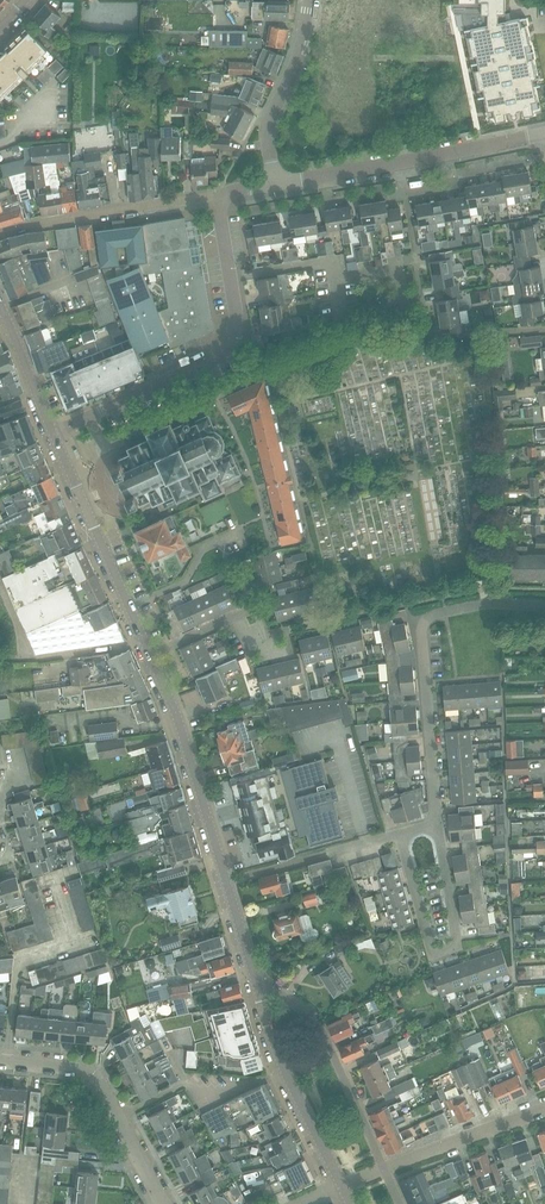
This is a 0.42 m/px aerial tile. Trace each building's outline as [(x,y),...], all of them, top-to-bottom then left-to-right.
[(10,1),(9,0),(0,0),(0,12),(10,1)] [(326,3),(325,129),(364,129),(364,127),(469,127),(461,89),(364,89),(364,39),(426,39),(426,0),(381,0),(381,8),(364,8),(364,3),(326,3)] [(455,8),(455,14),(460,14),(461,14),(481,14),(488,14),(488,25),(481,27),(471,29),(472,36),(468,37),(472,57),(476,56),(479,70),(475,71),(479,90),(483,90),(488,112),(493,111),(496,123),(506,120),(505,114),(510,113),(512,114),(512,115),(512,116),(511,116),(512,116),(512,117),(512,118),(513,118),(513,119),(514,119),(515,119),(516,119),(516,118),(517,118),(517,117),(517,116),(517,115),(517,114),(516,114),(516,113),(517,111),(522,110),(524,117),(534,115),(532,103),(537,102),(533,79),(537,79),(533,59),(529,60),(526,46),(530,45),(526,25),(522,26),(520,19),(498,23),(498,14),(505,14),(505,0),(478,0),(478,1),(479,1),(479,2),(480,2),(481,2),(481,3),(482,3),(482,8),(455,8)] [(62,12),(75,12),(75,2),(63,2),(62,12)] [(253,2),(253,20),(266,20),(289,20),(289,2),(266,2),(253,2)] [(61,16),(46,4),(34,18),(45,28),(41,32),(48,38),(56,29),(52,26),(61,16)] [(162,17),(146,17),(146,30),(162,30),(162,17)] [(263,44),(273,46),(285,48),(288,29),(270,26),(267,42),(264,41),(263,44)] [(20,77),(22,80),(25,77),(25,78),(30,73),(29,73),(27,70),(48,50),(26,28),(22,31),(8,45),(5,49),(6,51),(4,53),(5,53),(5,56),(2,59),(0,59),(0,97),(20,77)] [(247,48),(247,38),(247,30),(209,30),(209,47),(247,48)] [(261,38),(247,38),(247,48),(261,48),(261,38)] [(106,58),(105,42),(95,42),(96,58),(106,58)] [(256,67),(265,71),(276,75),(284,56),(266,49),(263,57),(261,56),(256,67)] [(64,67),(57,59),(48,67),(55,75),(64,67)] [(229,74),(252,75),(253,63),(229,62),(229,74)] [(57,77),(63,82),(71,74),(66,69),(57,77)] [(218,91),(218,78),(208,77),(208,90),(218,91)] [(245,84),(239,97),(239,98),(241,99),(258,106),(266,85),(247,77),(238,77),(238,81),(245,84)] [(213,94),(212,103),(210,114),(222,115),(222,119),(227,122),(224,129),(242,139),(255,115),(238,107),(241,99),(239,98),(239,97),(213,94)] [(191,113),(194,114),(195,101),(165,99),(164,110),(169,111),(170,108),(171,108),(171,111),(189,113),(189,111),(191,112),(191,113)] [(161,127),(161,138),(162,158),(162,159),(181,159),(181,138),(173,138),(173,127),(161,127)] [(139,148),(139,149),(143,199),(160,196),(157,175),(152,175),(152,158),(162,158),(161,138),(149,138),(149,148),(139,148)] [(211,139),(211,147),(230,148),(230,140),(211,139)] [(25,147),(26,158),(26,165),(51,163),(57,162),(64,162),(71,161),(69,142),(25,147)] [(143,199),(139,149),(132,150),(132,155),(133,174),(127,175),(128,189),(130,201),(143,199)] [(101,152),(84,155),(85,159),(86,168),(95,167),(103,166),(101,152)] [(116,154),(118,169),(127,168),(125,154),(116,154)] [(191,165),(192,173),(193,185),(208,183),(208,177),(218,176),(216,157),(191,159),(192,165),(191,165)] [(85,159),(72,162),(74,175),(77,174),(80,189),(76,189),(80,209),(92,207),(87,180),(97,178),(95,167),(86,168),(85,159)] [(57,162),(51,163),(26,165),(27,172),(27,190),(15,193),(15,194),(16,195),(19,194),(21,201),(22,201),(22,202),(32,199),(29,189),(46,186),(51,185),(52,190),(54,190),(55,192),(40,195),(43,215),(63,212),(60,187),(60,180),(59,180),(58,168),(57,162)] [(528,171),(515,174),(519,194),(531,192),(532,195),(537,194),(536,186),(531,187),(528,171)] [(9,176),(13,187),(14,191),(15,193),(27,190),(27,172),(9,176)] [(507,200),(507,196),(513,194),(515,204),(520,203),(519,194),(515,174),(502,176),(503,180),(507,201),(507,200)] [(13,187),(9,176),(5,177),(5,178),(3,178),(7,189),(13,187)] [(107,176),(97,178),(87,180),(92,207),(105,205),(104,200),(101,200),(99,184),(108,182),(107,176)] [(118,199),(126,198),(125,176),(116,176),(118,199)] [(503,180),(491,182),(496,211),(498,222),(501,221),(499,210),(500,210),(499,202),(507,201),(503,180)] [(491,182),(478,185),(481,205),(482,205),(489,203),(491,212),(496,211),(491,182)] [(60,187),(63,211),(70,210),(70,211),(79,209),(77,198),(73,183),(66,184),(66,186),(60,187)] [(465,187),(467,196),(469,207),(469,206),(477,205),(478,214),(483,213),(482,205),(481,205),(478,185),(465,187)] [(10,196),(8,190),(0,193),(0,199),(10,196)] [(15,194),(10,196),(0,199),(0,228),(25,220),(21,205),(12,207),(12,206),(6,208),(5,205),(21,201),(19,194),(16,195),(15,194)] [(467,196),(454,198),(459,227),(465,226),(463,218),(471,217),(469,206),(469,207),(467,196)] [(454,198),(442,200),(445,221),(453,219),(455,228),(459,227),(454,198)] [(386,200),(373,202),(378,230),(382,230),(381,222),(388,221),(389,220),(387,210),(386,200)] [(442,200),(429,203),(434,231),(439,230),(438,222),(445,221),(442,200)] [(362,220),(358,221),(359,229),(364,228),(365,230),(366,232),(378,230),(373,202),(360,205),(362,220)] [(434,231),(429,203),(415,205),(417,220),(414,221),(415,229),(421,228),(420,225),(428,224),(430,232),(434,231)] [(350,206),(338,208),(342,232),(346,231),(345,228),(353,227),(353,230),(359,229),(358,221),(353,221),(350,206)] [(327,226),(322,226),(324,235),(329,234),(328,231),(340,229),(341,232),(342,232),(338,208),(325,211),(327,226)] [(387,210),(389,220),(388,221),(390,230),(390,235),(404,233),(403,231),(409,230),(407,222),(402,223),(399,208),(387,210)] [(315,212),(302,214),(306,235),(317,233),(318,236),(324,235),(322,226),(317,227),(315,212)] [(292,232),(286,233),(288,241),(293,240),(293,237),(306,235),(302,214),(289,217),(292,232)] [(202,263),(200,254),(191,255),(184,217),(143,224),(96,230),(98,242),(103,273),(104,273),(133,348),(135,347),(140,359),(148,356),(186,340),(195,337),(212,330),(213,329),(202,263)] [(280,220),(267,223),(271,243),(283,241),(283,242),(288,241),(286,233),(282,233),(280,220)] [(524,221),(512,223),(509,223),(510,231),(513,231),(515,243),(536,239),(534,226),(525,228),(524,221)] [(271,243),(267,223),(254,225),(255,229),(246,230),(249,244),(251,254),(260,252),(258,245),(271,243)] [(92,267),(98,265),(92,224),(79,226),(82,249),(89,248),(92,267)] [(80,246),(77,227),(70,228),(73,247),(79,246),(80,246)] [(66,248),(73,247),(70,228),(63,229),(66,248)] [(59,249),(65,249),(66,248),(63,229),(56,230),(59,249)] [(29,254),(44,252),(44,247),(47,247),(45,231),(26,233),(29,254)] [(26,233),(10,237),(14,248),(10,250),(13,258),(22,254),(20,250),(28,247),(26,233)] [(13,258),(10,250),(14,248),(10,237),(0,241),(0,263),(13,258)] [(341,237),(333,237),(334,247),(342,246),(341,237)] [(538,252),(536,239),(515,243),(517,255),(514,256),(515,263),(531,261),(529,254),(538,252)] [(399,240),(392,241),(395,256),(402,255),(399,240)] [(422,243),(423,251),(437,249),(435,240),(422,243)] [(332,241),(325,242),(327,255),(334,253),(332,241)] [(395,256),(392,241),(385,243),(387,252),(381,253),(383,265),(387,265),(388,264),(389,263),(389,262),(388,257),(395,256)] [(327,255),(325,242),(318,243),(320,256),(327,255)] [(291,244),(291,256),(306,256),(306,244),(291,244)] [(369,245),(361,247),(364,262),(372,260),(369,245)] [(65,249),(68,263),(82,261),(79,246),(73,247),(66,248),(65,249)] [(364,262),(361,247),(354,248),(357,263),(364,262)] [(291,261),(289,248),(282,249),(284,262),(291,261)] [(430,261),(432,274),(463,269),(463,265),(460,263),(452,264),(451,258),(454,258),(453,250),(438,253),(439,260),(430,261)] [(487,259),(495,258),(493,250),(485,251),(487,259)] [(3,282),(21,274),(22,277),(31,273),(47,266),(45,262),(51,261),(48,251),(44,252),(29,254),(22,255),(22,254),(13,258),(0,263),(0,274),(3,282)] [(82,261),(68,263),(72,275),(75,273),(83,270),(82,261)] [(532,268),(531,261),(515,263),(517,274),(513,280),(515,281),(515,284),(543,279),(541,266),(532,268)] [(78,282),(88,278),(100,273),(98,265),(92,267),(83,270),(75,273),(78,282)] [(21,274),(3,282),(11,299),(35,289),(33,283),(37,281),(39,284),(52,278),(47,266),(31,273),(22,277),(21,274)] [(443,286),(445,293),(459,290),(458,283),(455,284),(454,278),(463,276),(464,274),(463,269),(432,274),(435,288),(443,286)] [(92,292),(106,288),(101,273),(100,273),(88,278),(92,292)] [(269,291),(271,298),(293,294),(292,288),(288,288),(288,287),(290,284),(289,279),(287,277),(286,274),(278,275),(278,277),(258,280),(260,293),(269,291)] [(543,279),(515,284),(514,284),(516,295),(515,295),(513,297),(514,304),(521,303),(537,301),(536,294),(544,292),(543,279)] [(92,292),(97,307),(110,302),(111,302),(106,288),(92,292)] [(437,301),(439,314),(467,309),(467,310),(470,309),(469,305),(467,303),(459,305),(458,298),(461,298),(459,290),(445,293),(446,300),(437,301)] [(260,307),(262,320),(291,315),(289,305),(294,298),(293,294),(271,298),(272,305),(260,307)] [(14,306),(18,318),(52,307),(49,300),(44,301),(43,296),(14,306)] [(541,300),(537,301),(521,303),(523,316),(520,317),(521,324),(536,322),(534,315),(544,313),(541,300)] [(110,302),(97,307),(99,311),(95,312),(101,327),(117,321),(110,302)] [(56,318),(52,307),(18,318),(23,329),(24,329),(56,318)] [(467,309),(439,314),(441,327),(450,326),(451,333),(466,331),(465,323),(469,322),(467,310),(467,309)] [(291,315),(262,320),(265,334),(273,332),(275,339),(289,337),(289,334),(297,333),(296,330),(293,327),(291,315)] [(25,334),(31,351),(47,345),(47,346),(54,343),(49,329),(47,328),(42,330),(41,329),(25,334)] [(47,345),(31,351),(39,373),(57,365),(57,364),(71,359),(72,362),(83,358),(93,354),(98,352),(94,340),(97,339),(93,329),(54,343),(47,346),(47,345)] [(521,338),(522,348),(542,345),(541,336),(521,338)] [(72,362),(52,370),(68,408),(88,400),(88,398),(92,396),(107,390),(112,389),(127,382),(131,381),(146,374),(140,359),(135,347),(133,348),(124,352),(120,343),(112,346),(116,355),(106,359),(103,350),(98,352),(93,354),(96,363),(87,367),(83,358),(72,362)] [(16,368),(9,350),(4,352),(0,353),(0,373),(16,368)] [(9,382),(19,378),(16,368),(0,373),(0,386),(9,382)] [(288,379),(291,392),(298,390),(295,377),(288,379)] [(19,378),(9,382),(0,386),(0,392),(1,392),(4,399),(24,392),(19,378)] [(248,388),(248,389),(256,406),(273,399),(268,379),(269,382),(265,383),(264,381),(248,388)] [(494,391),(495,400),(496,410),(503,410),(502,400),(516,398),(515,388),(494,391)] [(237,415),(251,409),(256,406),(248,389),(246,390),(246,389),(229,396),(237,415)] [(256,406),(251,409),(253,417),(252,418),(254,426),(255,426),(278,421),(273,399),(256,406)] [(10,404),(0,409),(0,416),(3,414),(4,418),(25,410),(21,400),(10,404)] [(534,417),(533,407),(524,408),(525,418),(534,417)] [(32,429),(27,414),(0,424),(0,438),(1,441),(0,441),(0,456),(37,440),(32,429)] [(160,510),(161,511),(180,502),(179,501),(178,500),(179,499),(199,490),(200,490),(205,499),(205,500),(205,501),(206,500),(224,492),(225,492),(224,491),(221,483),(240,475),(241,474),(232,454),(231,454),(224,450),(224,442),(221,435),(216,431),(215,430),(218,429),(216,425),(213,426),(208,415),(196,421),(197,423),(196,423),(196,424),(190,426),(190,425),(190,424),(189,423),(188,423),(187,423),(185,423),(185,424),(184,422),(183,423),(173,428),(171,422),(147,432),(150,438),(128,448),(130,453),(119,458),(121,461),(113,465),(117,475),(119,474),(128,494),(126,495),(131,505),(139,501),(140,504),(151,499),(153,504),(157,502),(160,509),(160,510)] [(278,421),(255,426),(258,436),(257,436),(259,445),(260,445),(283,439),(278,421)] [(536,429),(537,439),(544,438),(544,428),(536,429)] [(283,439),(260,445),(262,455),(261,455),(263,464),(264,464),(287,458),(283,439)] [(10,482),(7,475),(17,470),(44,458),(37,440),(0,456),(0,487),(10,482)] [(537,456),(537,447),(527,447),(528,457),(537,456)] [(44,458),(17,470),(7,475),(10,482),(20,478),(25,488),(52,475),(44,458)] [(287,458),(264,464),(267,474),(266,474),(268,483),(268,482),(272,482),(292,477),(287,458)] [(10,495),(17,511),(27,508),(40,502),(60,493),(52,475),(25,488),(10,495)] [(269,486),(269,487),(271,496),(272,496),(274,506),(297,500),(293,481),(292,477),(272,482),(273,486),(269,487),(269,486)] [(539,478),(530,478),(530,487),(540,487),(539,478)] [(540,496),(540,487),(530,487),(531,497),(540,496)] [(45,512),(35,517),(39,525),(68,513),(68,512),(60,493),(40,502),(45,512)] [(274,506),(273,506),(275,515),(276,514),(279,525),(302,519),(297,500),(274,506)] [(27,508),(17,511),(0,519),(0,531),(21,521),(22,523),(32,518),(27,508)] [(434,512),(437,537),(450,536),(446,510),(434,512)] [(68,513),(39,525),(43,534),(47,533),(53,529),(52,529),(71,520),(68,513)] [(164,519),(160,521),(137,531),(149,560),(176,548),(182,560),(191,556),(180,531),(179,532),(171,515),(164,519)] [(532,515),(532,525),(540,525),(540,515),(532,515)] [(279,525),(278,525),(282,544),(302,540),(301,537),(306,536),(302,519),(279,525)] [(81,543),(71,520),(52,529),(53,529),(47,533),(50,540),(49,540),(55,554),(81,543)] [(540,534),(540,525),(532,525),(532,534),(540,534)] [(544,546),(544,538),(536,538),(536,546),(544,546)] [(3,577),(16,608),(95,572),(83,545),(81,543),(55,554),(48,557),(49,558),(18,571),(6,576),(3,577)] [(278,558),(286,557),(285,547),(278,548),(278,558)] [(507,578),(544,578),(544,555),(528,555),(528,547),(507,547),(507,561),(499,561),(499,573),(507,573),(507,578)] [(0,562),(12,557),(9,550),(0,554),(0,562)] [(252,557),(256,571),(279,565),(276,551),(252,557)] [(15,564),(12,557),(0,562),(3,569),(15,564)] [(18,571),(15,564),(3,569),(6,576),(18,571)] [(279,565),(256,571),(259,585),(282,580),(279,565)] [(107,597),(95,572),(16,608),(27,634),(66,619),(80,612),(79,609),(93,603),(107,597)] [(224,578),(222,573),(215,576),(217,581),(224,578)] [(227,585),(214,591),(224,612),(237,606),(227,585)] [(315,588),(300,591),(306,614),(320,611),(315,588)] [(214,591),(201,597),(211,618),(224,612),(214,591)] [(300,591),(287,595),(292,618),(306,614),(300,591)] [(292,618),(287,595),(272,598),(278,621),(292,618)] [(201,597),(188,602),(198,624),(211,618),(201,597)] [(66,619),(27,634),(35,654),(108,644),(126,641),(109,602),(81,615),(80,612),(66,619)] [(198,624),(188,602),(174,608),(184,630),(198,624)] [(378,622),(382,642),(408,636),(405,623),(394,625),(393,619),(378,622)] [(361,626),(346,629),(352,652),(366,649),(361,626)] [(352,652),(346,629),(332,633),(338,656),(352,652)] [(328,634),(313,637),(319,660),(333,657),(328,634)] [(382,642),(387,662),(402,659),(400,652),(411,650),(408,636),(382,642)] [(319,660),(313,637),(299,640),(305,664),(319,660)] [(181,649),(187,662),(209,652),(203,639),(181,649)] [(106,653),(76,658),(77,662),(78,662),(79,667),(70,668),(71,675),(73,685),(98,681),(105,680),(106,681),(116,677),(116,678),(139,670),(130,650),(109,659),(106,653)] [(209,652),(187,662),(193,675),(215,666),(209,652)] [(218,670),(207,674),(196,679),(206,702),(227,693),(224,685),(229,683),(224,671),(232,668),(233,670),(240,667),(236,659),(237,659),(236,658),(216,667),(217,667),(218,670)] [(300,659),(285,662),(291,685),(305,682),(300,659)] [(388,680),(388,681),(414,679),(413,666),(402,667),(402,659),(387,662),(387,663),(378,664),(380,681),(388,680)] [(285,662),(272,665),(277,688),(291,685),(285,662)] [(365,663),(350,666),(353,678),(368,674),(365,663)] [(277,688),(272,665),(257,669),(263,692),(277,688)] [(150,695),(139,670),(116,678),(116,677),(106,681),(105,680),(98,681),(73,685),(62,686),(63,696),(84,693),(87,709),(131,703),(132,703),(150,695)] [(388,681),(390,701),(405,700),(404,694),(416,693),(414,679),(388,681)] [(501,681),(486,683),(488,706),(503,705),(501,681)] [(486,683),(472,684),(474,708),(488,706),(486,683)] [(472,684),(457,685),(459,709),(474,708),(472,684)] [(459,709),(457,685),(443,686),(445,710),(459,709)] [(60,699),(58,687),(35,690),(37,702),(60,699)] [(18,692),(3,695),(4,705),(20,703),(18,692)] [(158,714),(150,695),(132,703),(139,722),(158,714)] [(346,727),(354,725),(352,717),(346,698),(338,699),(343,717),(346,727)] [(343,717),(338,699),(329,700),(334,719),(343,717)] [(334,719),(329,700),(320,702),(325,722),(334,719)] [(390,701),(392,721),(418,719),(417,706),(405,707),(405,700),(390,701)] [(325,722),(320,702),(311,703),(317,724),(325,722)] [(317,724),(311,703),(302,704),(308,727),(317,724)] [(308,727),(302,704),(293,705),(299,729),(308,727)] [(290,732),(299,729),(293,705),(282,707),(284,716),(290,732)] [(268,711),(272,724),(286,720),(281,707),(268,711)] [(386,742),(393,741),(408,740),(408,734),(419,733),(418,719),(392,721),(393,733),(385,733),(386,742)] [(218,737),(221,748),(251,739),(261,736),(259,728),(247,731),(244,720),(228,724),(229,728),(219,731),(220,736),(218,737)] [(88,726),(90,740),(119,736),(117,722),(88,726)] [(447,732),(448,746),(472,744),(470,730),(447,732)] [(18,748),(26,747),(26,749),(40,746),(37,731),(16,733),(18,748)] [(11,748),(18,748),(16,733),(10,734),(11,748)] [(4,749),(11,748),(10,734),(3,735),(4,749)] [(526,753),(525,735),(515,735),(515,753),(526,753)] [(532,736),(532,748),(544,747),(544,736),(532,736)] [(121,760),(127,759),(125,738),(85,743),(87,759),(120,755),(121,760)] [(232,777),(260,769),(251,739),(221,748),(225,760),(227,759),(232,773),(232,777)] [(174,763),(167,740),(146,747),(152,767),(157,765),(158,768),(174,763)] [(393,741),(395,761),(421,759),(420,745),(409,746),(408,740),(393,741)] [(498,753),(510,750),(509,742),(497,745),(498,753)] [(385,743),(376,744),(377,754),(386,753),(385,743)] [(448,746),(449,760),(473,759),(472,744),(448,746)] [(26,749),(28,757),(42,753),(40,746),(26,749)] [(28,757),(30,764),(43,761),(42,753),(28,757)] [(516,756),(516,769),(544,769),(544,765),(544,756),(516,756)] [(260,769),(232,777),(230,778),(235,794),(236,793),(238,800),(237,800),(238,803),(239,803),(243,816),(242,817),(242,819),(243,819),(247,833),(246,833),(247,836),(258,833),(260,840),(255,841),(258,853),(261,861),(280,856),(280,858),(284,857),(284,858),(296,855),(291,837),(306,833),(310,846),(344,837),(334,800),(339,798),(336,785),(330,786),(322,758),(289,767),(287,762),(260,769)] [(421,759),(395,761),(397,781),(398,781),(408,781),(411,780),(411,774),(422,773),(421,759)] [(449,760),(450,775),(474,773),(473,759),(449,760)] [(30,764),(32,771),(45,768),(43,761),(30,764)] [(174,763),(158,768),(148,771),(153,788),(162,785),(163,788),(180,783),(174,763)] [(32,771),(33,777),(46,774),(45,768),(32,771)] [(450,775),(451,789),(475,787),(474,773),(450,775)] [(46,774),(33,777),(35,785),(48,781),(46,774)] [(398,781),(400,789),(409,786),(408,781),(398,781)] [(126,813),(128,820),(186,803),(181,787),(160,794),(150,797),(152,805),(126,813)] [(423,787),(401,793),(408,819),(421,815),(418,804),(424,802),(423,787)] [(475,787),(451,789),(453,804),(476,802),(475,787)] [(34,803),(30,791),(15,796),(17,801),(8,804),(9,809),(13,807),(15,815),(35,809),(45,806),(43,801),(34,803)] [(408,819),(401,793),(381,799),(385,813),(392,812),(395,822),(408,819)] [(140,795),(90,806),(92,817),(143,806),(140,795)] [(51,804),(53,812),(62,810),(59,802),(51,804)] [(157,828),(160,838),(193,828),(186,803),(128,820),(132,835),(157,828)] [(497,804),(498,814),(505,814),(505,803),(497,804)] [(474,814),(474,806),(459,807),(459,813),(448,814),(449,828),(475,826),(483,825),(482,813),(474,814)] [(39,821),(35,809),(15,815),(11,816),(13,820),(17,819),(19,826),(39,821)] [(521,817),(521,832),(533,831),(533,824),(543,824),(543,817),(521,817)] [(43,832),(39,821),(19,826),(15,828),(16,832),(19,839),(23,838),(43,832)] [(60,828),(62,836),(68,835),(66,826),(60,828)] [(462,841),(462,848),(477,846),(475,826),(449,828),(450,842),(462,841)] [(193,828),(160,838),(105,855),(78,862),(82,876),(109,867),(163,851),(168,867),(202,857),(193,828)] [(46,844),(43,832),(23,838),(19,839),(20,844),(24,842),(26,850),(46,844)] [(494,843),(495,852),(506,851),(505,842),(494,843)] [(533,848),(533,852),(544,851),(544,843),(524,843),(524,848),(533,848)] [(50,856),(46,844),(26,850),(22,851),(24,855),(26,863),(30,861),(50,856)] [(452,856),(454,870),(480,865),(477,846),(462,848),(463,854),(452,856)] [(65,851),(68,862),(75,860),(73,850),(65,851)] [(383,856),(387,867),(395,864),(392,853),(383,856)] [(54,855),(50,856),(30,861),(26,863),(27,867),(31,866),(34,874),(54,868),(53,867),(58,866),(54,855)] [(380,857),(373,859),(376,871),(375,872),(375,874),(378,874),(383,892),(403,886),(398,868),(384,872),(380,857)] [(311,876),(331,870),(333,870),(330,859),(308,865),(311,876)] [(376,871),(373,859),(365,861),(370,876),(375,874),(375,872),(376,871)] [(370,876),(365,861),(358,863),(362,876),(363,878),(370,876)] [(362,876),(358,863),(351,865),(354,878),(362,876)] [(157,873),(160,882),(187,874),(185,865),(157,873)] [(468,881),(469,888),(484,885),(480,865),(454,870),(457,883),(468,881)] [(346,866),(339,868),(343,881),(349,879),(346,866)] [(339,868),(333,870),(331,870),(334,883),(343,881),(339,868)] [(277,874),(260,879),(264,893),(276,889),(278,896),(291,892),(287,880),(280,882),(277,874)] [(22,880),(24,887),(38,883),(36,876),(22,880)] [(15,877),(2,881),(10,908),(23,904),(15,877)] [(68,882),(71,893),(86,888),(82,877),(68,882)] [(531,877),(522,877),(521,895),(530,895),(531,877)] [(313,881),(316,889),(325,886),(322,878),(313,881)] [(0,881),(0,911),(10,908),(2,881),(0,881)] [(24,887),(26,894),(40,890),(38,883),(24,887)] [(163,893),(147,898),(150,909),(167,904),(172,920),(180,918),(182,926),(199,921),(197,913),(189,885),(172,890),(171,887),(162,890),(163,893)] [(459,896),(461,909),(487,905),(484,885),(469,888),(470,894),(459,896)] [(383,892),(388,910),(409,904),(403,886),(383,892)] [(90,902),(86,888),(71,893),(75,907),(90,902)] [(26,894),(28,901),(42,897),(40,890),(26,894)] [(302,895),(305,903),(318,900),(315,892),(302,895)] [(28,901),(30,908),(44,903),(42,897),(28,901)] [(94,916),(90,902),(75,907),(80,920),(94,916)] [(30,908),(32,914),(46,910),(44,903),(30,908)] [(409,904),(388,910),(388,911),(381,913),(386,931),(414,923),(409,904)] [(487,905),(461,909),(463,923),(474,921),(475,928),(478,927),(479,934),(496,931),(495,924),(490,924),(487,905)] [(32,914),(35,921),(49,917),(46,910),(32,914)] [(290,935),(300,932),(302,939),(305,940),(315,937),(317,935),(318,933),(317,930),(315,928),(312,928),(309,918),(306,919),(305,915),(299,916),(297,911),(291,913),(290,913),(279,916),(280,918),(274,920),(276,927),(275,927),(276,930),(275,930),(274,931),(273,933),(273,934),(274,936),(275,937),(276,938),(277,938),(279,938),(290,934),(290,935)] [(98,927),(94,916),(80,920),(83,931),(98,927)] [(35,923),(37,928),(44,926),(51,924),(49,917),(35,921),(35,923)] [(23,932),(27,946),(34,944),(30,930),(37,928),(35,923),(17,929),(18,934),(23,932)] [(51,924),(44,926),(48,940),(55,938),(51,924)] [(44,926),(37,928),(41,942),(48,940),(44,926)] [(37,928),(30,930),(34,944),(41,942),(37,928)] [(20,948),(27,946),(23,932),(18,934),(17,929),(7,932),(9,937),(16,935),(20,948)] [(160,940),(163,950),(182,944),(179,934),(160,940)] [(20,948),(16,935),(9,937),(13,951),(20,948)] [(180,972),(192,969),(192,968),(200,966),(199,964),(206,962),(205,958),(225,952),(220,935),(200,942),(200,943),(195,945),(198,956),(177,962),(180,972)] [(335,948),(336,955),(349,952),(347,945),(335,948)] [(104,947),(97,949),(101,963),(108,961),(104,947)] [(97,949),(90,951),(94,965),(101,963),(97,949)] [(502,949),(488,954),(496,977),(509,972),(502,949)] [(90,951),(83,954),(87,967),(94,965),(90,951)] [(83,954),(76,956),(81,969),(87,967),(83,954)] [(488,954),(474,959),(482,981),(496,977),(488,954)] [(192,968),(192,969),(193,975),(209,971),(211,977),(235,970),(231,955),(206,962),(199,964),(200,966),(192,968)] [(76,956),(70,958),(74,971),(81,969),(76,956)] [(14,971),(15,957),(0,959),(0,972),(14,971)] [(70,958),(63,960),(67,973),(74,971),(70,958)] [(474,959),(461,963),(468,986),(482,981),(474,959)] [(63,960),(56,962),(60,975),(67,973),(63,960)] [(333,964),(326,969),(316,975),(321,983),(325,981),(334,996),(348,986),(338,970),(343,967),(339,960),(334,964),(333,964)] [(56,962),(49,964),(53,977),(60,975),(56,962)] [(461,963),(447,968),(455,991),(468,986),(461,963)] [(49,964),(43,966),(47,979),(53,977),(49,964)] [(536,975),(536,964),(528,964),(528,975),(536,975)] [(43,966),(35,968),(40,982),(47,979),(43,966)] [(96,969),(98,974),(99,973),(102,984),(111,981),(107,966),(96,969)] [(40,982),(35,968),(29,970),(33,984),(40,982)] [(455,991),(447,968),(433,973),(441,995),(455,991)] [(73,976),(63,979),(65,984),(75,981),(73,976)] [(65,984),(63,979),(54,982),(56,987),(65,984)] [(190,982),(169,986),(171,995),(173,998),(192,995),(190,982)] [(36,987),(35,993),(45,994),(46,990),(51,991),(52,983),(46,985),(47,983),(36,987)] [(243,997),(239,983),(207,993),(209,999),(222,995),(225,1002),(243,997)] [(20,992),(35,993),(36,988),(27,987),(27,984),(21,984),(20,992)] [(171,995),(169,986),(168,984),(148,989),(151,1001),(157,999),(171,995)] [(221,1046),(224,1054),(228,1054),(233,1056),(246,1057),(260,1053),(259,1051),(260,1050),(259,1050),(260,1050),(254,1033),(253,1030),(253,1028),(251,1023),(251,1021),(250,1021),(249,1018),(250,1018),(245,1000),(210,1008),(213,1018),(214,1018),(214,1017),(216,1016),(220,1027),(217,1028),(216,1027),(218,1036),(219,1036),(219,1034),(221,1033),(225,1046),(223,1047),(222,1045),(221,1046)] [(152,1001),(147,1002),(151,1018),(162,1015),(159,1006),(153,1007),(152,1001)] [(64,1007),(63,1018),(62,1018),(60,1039),(76,1041),(78,1020),(79,1006),(67,1004),(64,1007)] [(31,1036),(46,1038),(48,1017),(48,1009),(41,1008),(41,1016),(33,1015),(31,1036)] [(91,1021),(89,1042),(105,1044),(107,1026),(111,1027),(113,1013),(94,1011),(93,1021),(91,1021)] [(165,1031),(191,1026),(195,1040),(209,1035),(204,1018),(194,1021),(192,1012),(178,1015),(159,1019),(165,1031)] [(343,1018),(329,1025),(335,1039),(354,1031),(350,1022),(360,1017),(358,1012),(352,1015),(351,1013),(343,1017),(343,1018)] [(17,1035),(31,1036),(33,1015),(19,1014),(17,1035)] [(62,1018),(48,1017),(46,1038),(60,1039),(62,1018)] [(115,1045),(122,1058),(138,1049),(138,1050),(153,1042),(158,1039),(152,1028),(146,1031),(139,1017),(130,1022),(132,1027),(112,1038),(115,1044),(115,1045)] [(91,1021),(78,1020),(76,1041),(89,1042),(91,1021)] [(339,1047),(346,1062),(365,1053),(361,1046),(374,1040),(371,1033),(339,1047)] [(195,1050),(198,1051),(214,1052),(210,1038),(196,1042),(195,1050)] [(162,1047),(158,1039),(153,1042),(157,1049),(162,1047)] [(376,1051),(380,1058),(400,1049),(397,1042),(376,1051)] [(517,1048),(508,1051),(515,1067),(518,1075),(525,1072),(521,1062),(523,1061),(517,1048)] [(122,1058),(129,1071),(145,1063),(138,1050),(138,1049),(122,1058)] [(195,1050),(187,1050),(187,1058),(198,1059),(198,1051),(195,1050)] [(228,1054),(224,1054),(219,1054),(219,1064),(227,1064),(227,1066),(243,1067),(245,1073),(265,1067),(260,1052),(246,1057),(233,1056),(228,1054)] [(532,1065),(534,1070),(535,1072),(540,1085),(544,1083),(544,1056),(540,1058),(541,1061),(532,1065)] [(160,1072),(164,1071),(172,1067),(167,1057),(155,1063),(158,1067),(160,1072)] [(471,1062),(481,1084),(489,1080),(489,1079),(480,1058),(471,1062)] [(361,1067),(367,1081),(394,1069),(391,1062),(381,1067),(378,1059),(361,1067)] [(461,1066),(468,1083),(471,1090),(482,1086),(481,1084),(471,1062),(461,1066)] [(129,1071),(136,1085),(152,1076),(160,1072),(158,1067),(150,1071),(145,1063),(129,1071)] [(459,1087),(468,1083),(461,1066),(451,1070),(459,1087)] [(172,1067),(164,1071),(171,1084),(179,1080),(172,1067)] [(515,1067),(502,1073),(513,1097),(526,1092),(518,1075),(515,1067)] [(394,1069),(367,1081),(374,1096),(391,1088),(387,1080),(397,1076),(394,1069)] [(513,1097),(502,1073),(489,1079),(489,1080),(500,1103),(513,1097)] [(152,1076),(136,1085),(143,1099),(160,1090),(152,1076)] [(400,1094),(411,1089),(416,1086),(412,1078),(394,1086),(398,1095),(400,1094)] [(261,1119),(262,1121),(263,1123),(272,1118),(270,1114),(278,1110),(264,1083),(202,1115),(214,1138),(241,1129),(261,1119)] [(11,1108),(14,1088),(0,1086),(0,1107),(11,1108)] [(447,1097),(448,1099),(447,1099),(451,1109),(454,1108),(459,1121),(474,1115),(464,1092),(460,1094),(457,1086),(445,1091),(443,1088),(441,1088),(437,1090),(441,1100),(447,1097)] [(14,1088),(11,1108),(11,1114),(25,1115),(28,1089),(14,1088)] [(411,1089),(400,1094),(403,1101),(415,1096),(411,1089)] [(31,1091),(29,1110),(28,1125),(34,1126),(35,1111),(39,1111),(41,1092),(31,1091)] [(175,1096),(159,1104),(148,1109),(151,1115),(149,1116),(156,1129),(173,1121),(177,1118),(170,1106),(178,1102),(175,1096)] [(432,1101),(436,1110),(443,1107),(439,1098),(432,1101)] [(370,1114),(375,1127),(399,1116),(396,1109),(400,1107),(397,1102),(370,1114)] [(47,1112),(45,1128),(67,1130),(68,1114),(47,1112)] [(433,1117),(439,1130),(448,1126),(442,1113),(433,1117)] [(266,1129),(257,1133),(261,1140),(269,1136),(270,1137),(287,1129),(280,1114),(272,1118),(263,1123),(264,1126),(266,1129)] [(381,1141),(400,1132),(396,1125),(406,1120),(403,1114),(375,1127),(381,1141)] [(176,1128),(173,1121),(156,1129),(164,1144),(175,1138),(177,1143),(194,1134),(191,1127),(186,1130),(183,1124),(176,1128)] [(61,1158),(61,1157),(62,1150),(56,1150),(57,1145),(65,1146),(67,1130),(45,1128),(43,1144),(44,1144),(43,1156),(58,1157),(61,1158)] [(400,1132),(381,1141),(387,1154),(415,1141),(410,1128),(400,1132)] [(262,1151),(265,1158),(295,1143),(290,1133),(265,1145),(267,1148),(262,1151)] [(198,1141),(194,1134),(177,1143),(180,1149),(169,1154),(176,1168),(196,1158),(192,1150),(188,1152),(186,1147),(198,1141)] [(532,1157),(526,1138),(512,1142),(519,1162),(532,1157)] [(519,1162),(512,1142),(499,1147),(505,1167),(519,1162)] [(295,1143),(265,1158),(268,1164),(273,1162),(275,1164),(276,1164),(277,1166),(283,1164),(300,1155),(295,1143)] [(62,1150),(61,1157),(79,1159),(79,1152),(62,1150)] [(227,1164),(235,1160),(230,1150),(221,1152),(227,1164)] [(490,1163),(486,1152),(472,1157),(478,1174),(471,1176),(477,1190),(484,1188),(483,1184),(493,1181),(494,1184),(502,1181),(495,1161),(490,1163)] [(196,1158),(176,1168),(184,1182),(195,1177),(197,1181),(214,1173),(204,1154),(196,1158)] [(247,1166),(258,1162),(255,1154),(244,1158),(247,1166)] [(42,1163),(57,1164),(58,1157),(43,1156),(42,1163)] [(61,1157),(61,1158),(60,1165),(78,1167),(79,1159),(61,1157)] [(12,1167),(13,1160),(0,1159),(0,1166),(12,1167)] [(280,1180),(286,1193),(294,1189),(313,1180),(302,1159),(276,1171),(274,1167),(273,1168),(272,1167),(269,1167),(262,1169),(264,1173),(263,1173),(269,1185),(280,1180)] [(462,1160),(454,1163),(458,1175),(467,1172),(462,1160)] [(42,1170),(56,1171),(57,1164),(42,1163),(42,1170)] [(12,1174),(12,1167),(0,1166),(0,1173),(12,1174)] [(521,1168),(514,1170),(518,1180),(525,1178),(521,1168)] [(41,1177),(56,1178),(56,1171),(42,1170),(41,1177)] [(423,1171),(399,1182),(406,1197),(428,1187),(430,1186),(423,1171)] [(99,1174),(77,1172),(76,1187),(97,1189),(99,1174)] [(11,1181),(12,1174),(0,1173),(0,1181),(11,1181)] [(214,1173),(197,1181),(200,1187),(189,1193),(195,1203),(201,1203),(217,1196),(211,1183),(218,1180),(214,1173)] [(40,1184),(55,1186),(56,1178),(41,1177),(40,1184)] [(433,1185),(436,1191),(446,1187),(444,1180),(433,1185)] [(39,1191),(54,1193),(55,1186),(40,1184),(39,1191)] [(76,1187),(74,1203),(96,1203),(97,1189),(76,1187)] [(406,1197),(409,1203),(429,1203),(435,1202),(428,1187),(406,1197)] [(248,1203),(254,1203),(266,1198),(262,1189),(244,1196),(248,1203)] [(39,1199),(53,1200),(54,1193),(39,1191),(39,1199)] [(465,1203),(462,1202),(461,1203),(458,1197),(462,1195),(462,1194),(449,1200),(451,1203),(465,1203)] [(217,1196),(201,1203),(230,1203),(228,1200),(224,1197),(218,1195),(217,1196)]
